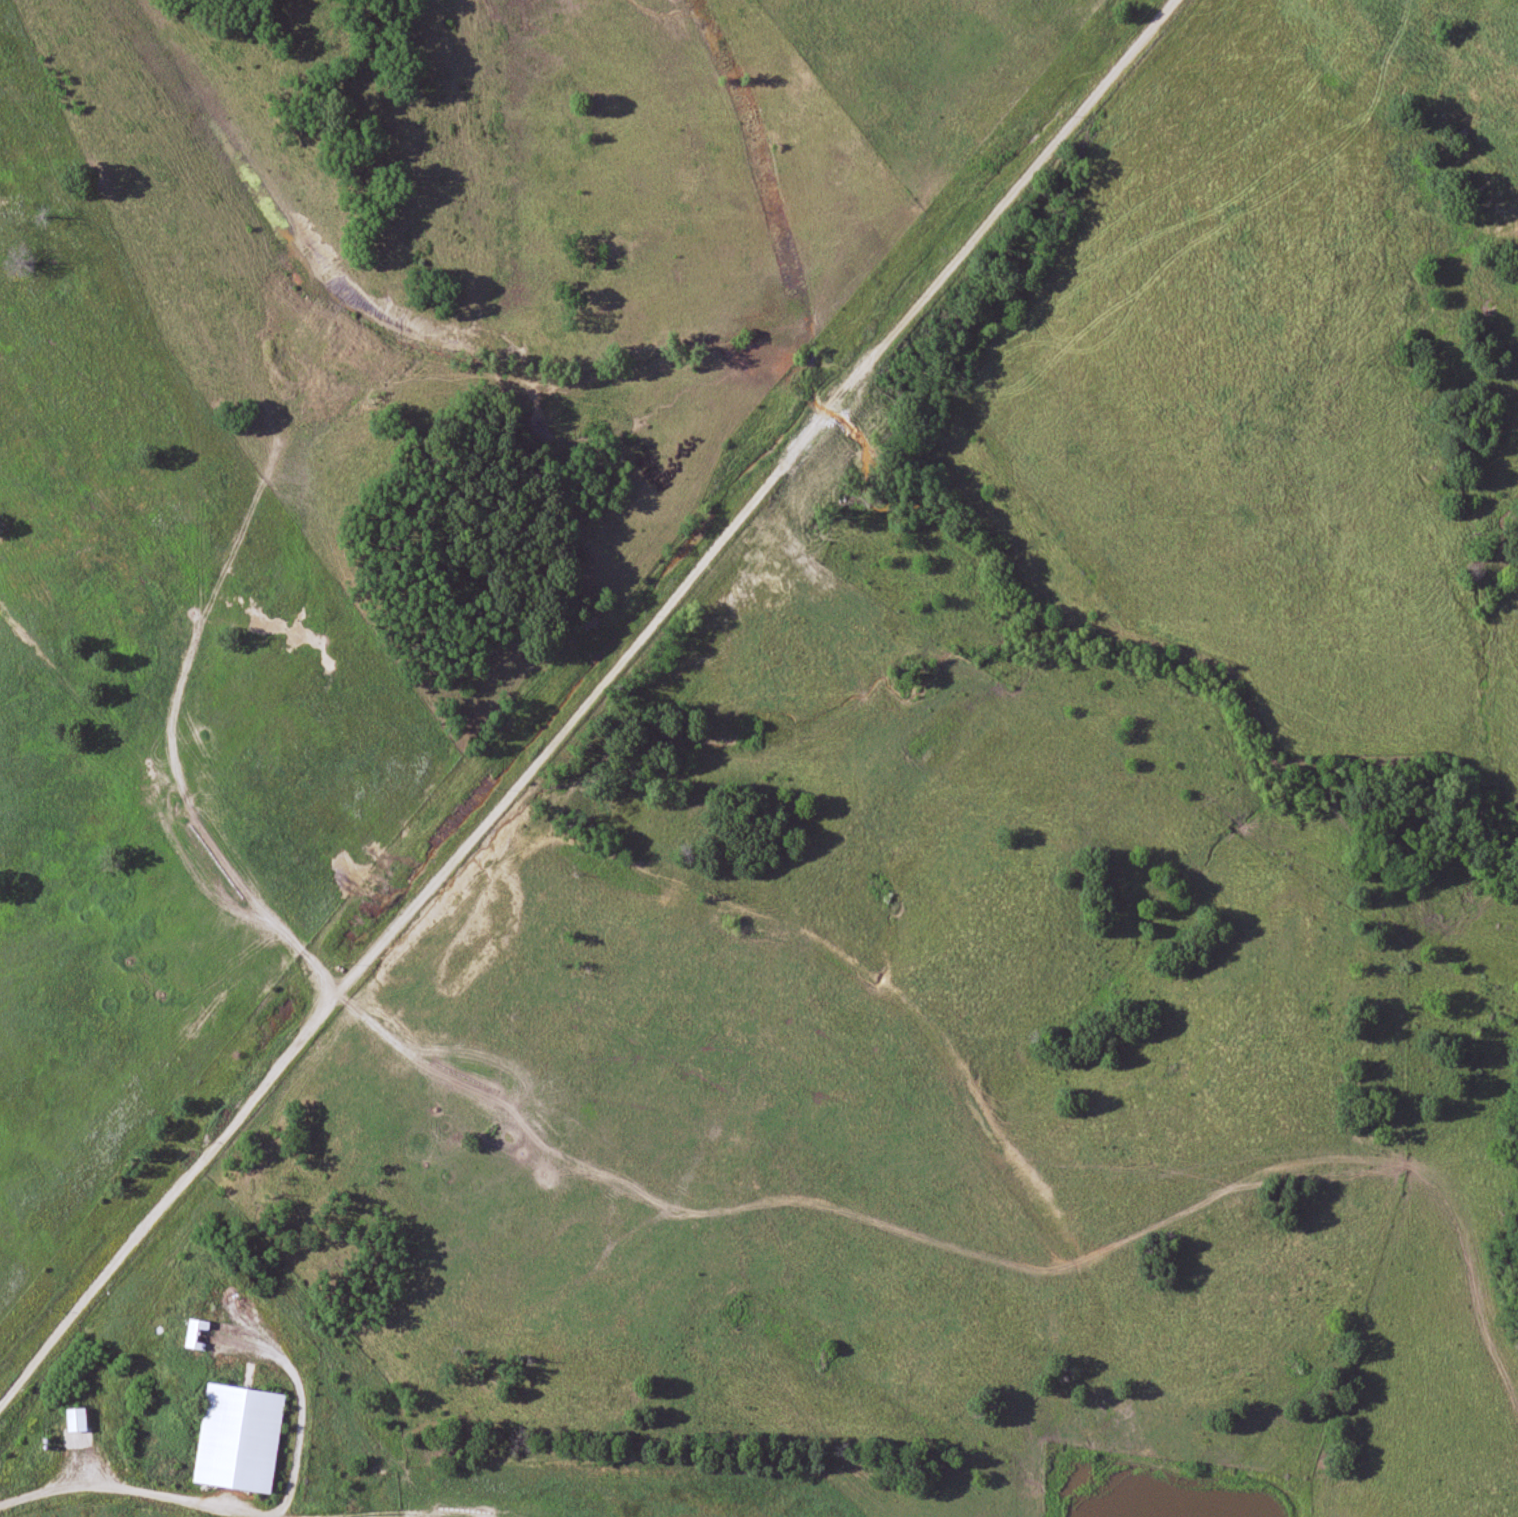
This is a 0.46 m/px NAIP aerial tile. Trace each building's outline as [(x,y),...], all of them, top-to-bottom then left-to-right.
[(185,1349),(206,1352),(210,1322),(189,1319),(185,1349)] [(193,1484),(272,1495),(286,1395),(207,1384),(193,1484)] [(67,1432),(87,1432),(87,1409),(67,1409),(67,1432)]
